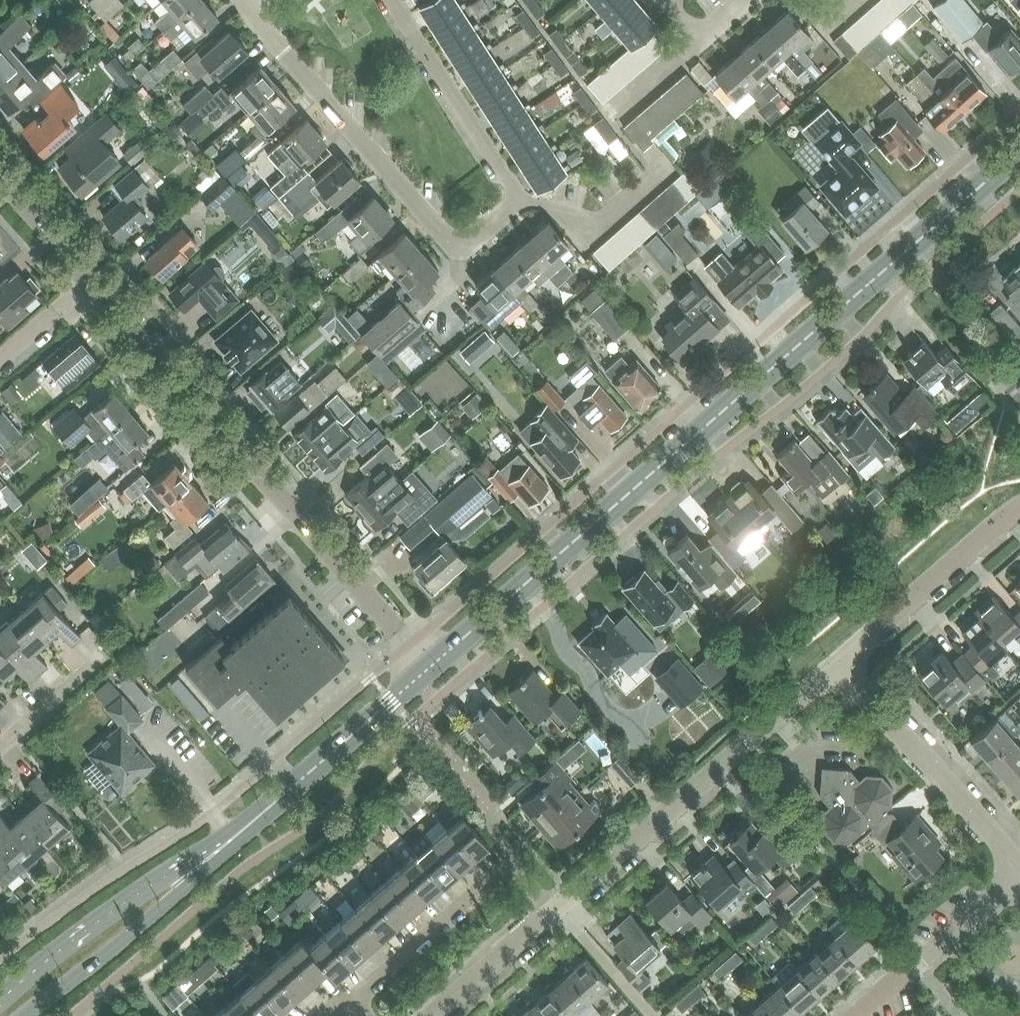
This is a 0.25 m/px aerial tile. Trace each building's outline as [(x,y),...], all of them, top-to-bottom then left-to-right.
[(96,12),(110,0),(90,0),(88,2),(96,12)] [(96,12),(104,21),(105,20),(123,5),(118,0),(110,0),(96,12)] [(153,7),(161,16),(154,22),(162,31),(198,0),(161,0),(153,7)] [(162,31),(169,40),(184,27),(193,37),(216,17),(202,0),(198,0),(162,31)] [(434,27),(460,10),(453,0),(430,0),(421,6),(434,27)] [(600,9),(611,0),(592,0),(600,9)] [(615,28),(639,8),(632,0),(611,0),(600,9),(615,28)] [(878,2),(893,20),(902,12),(892,0),(880,0),(878,2)] [(902,12),(911,4),(908,0),(892,0),(902,12)] [(932,7),(950,29),(960,20),(971,34),(982,24),(962,0),(941,0),(932,7)] [(1009,0),(1017,10),(1019,7),(1019,0),(1009,0)] [(878,2),(869,10),(884,28),(889,24),(893,20),(878,2)] [(535,3),(528,8),(536,19),(543,14),(535,3)] [(641,39),(650,31),(655,27),(639,8),(615,28),(632,47),(641,39)] [(434,27),(447,47),(473,30),(460,10),(434,27)] [(514,16),(522,27),(529,21),(521,10),(514,16)] [(860,18),(875,36),(880,32),(884,28),(869,10),(860,18)] [(787,12),(768,28),(804,69),(812,62),(803,51),(813,43),(806,35),(807,35),(787,12)] [(21,62),(7,46),(30,26),(19,14),(0,30),(0,80),(21,62)] [(851,26),(867,44),(875,36),(860,18),(851,26)] [(104,21),(99,26),(113,42),(119,36),(105,20),(104,21)] [(529,21),(522,27),(530,38),(538,32),(529,21)] [(884,28),(880,32),(889,42),(898,34),(889,24),(884,28)] [(842,34),(857,52),(867,44),(851,26),(842,34)] [(768,28),(751,43),(771,66),(780,58),(797,76),(804,69),(768,28)] [(988,49),(1008,73),(1019,63),(1019,64),(1019,41),(1010,29),(1000,38),(988,49)] [(447,47),(460,67),(485,51),(473,30),(447,47)] [(548,35),(556,46),(563,41),(555,30),(548,35)] [(183,62),(198,79),(210,68),(218,76),(247,51),(229,31),(210,47),(206,42),(183,62)] [(650,31),(641,39),(656,57),(665,49),(650,31)] [(867,44),(857,52),(872,68),(895,48),(889,42),(880,32),(875,36),(867,44)] [(849,59),(857,52),(842,34),(833,42),(849,59)] [(127,47),(133,55),(144,45),(138,38),(127,47)] [(641,39),(632,47),(647,65),(656,57),(641,39)] [(922,45),(938,63),(946,57),(930,39),(922,45)] [(563,41),(556,46),(565,58),(572,52),(563,41)] [(751,43),(733,59),(753,82),(759,89),(767,82),(761,75),(771,66),(751,43)] [(632,47),(622,55),(638,73),(647,65),(632,47)] [(542,54),(550,65),(558,59),(550,48),(542,54)] [(130,70),(146,89),(180,60),(171,50),(147,71),(139,62),(130,70)] [(460,67),(473,87),(498,71),(485,51),(460,67)] [(622,55),(613,62),(629,80),(638,73),(622,55)] [(954,57),(939,70),(970,106),(972,104),(975,105),(979,101),(980,98),(985,92),(957,60),(954,57)] [(558,59),(550,65),(559,76),(566,70),(558,59)] [(721,82),(713,89),(727,105),(736,96),(746,88),(752,95),(762,107),(758,110),(772,127),(784,116),(782,114),(773,104),(769,100),(759,89),(753,82),(733,59),(715,75),(721,82)] [(570,65),(579,77),(586,71),(577,60),(570,65)] [(21,62),(0,80),(0,103),(5,109),(24,94),(32,103),(64,75),(53,63),(35,78),(21,62)] [(613,62),(604,70),(620,88),(629,80),(613,62)] [(812,62),(804,69),(814,79),(822,72),(812,62)] [(923,66),(916,72),(956,118),(958,117),(961,117),(965,114),(965,110),(970,106),(939,70),(932,76),(923,66)] [(76,67),(66,75),(71,82),(81,73),(76,67)] [(260,67),(230,92),(238,100),(248,112),(277,86),(260,67)] [(604,70),(595,78),(611,96),(620,88),(604,70)] [(473,87),(485,107),(511,91),(498,71),(473,87)] [(956,118),(916,72),(905,82),(926,106),(922,110),(941,132),(947,126),(951,127),(955,123),(955,120),(956,118)] [(686,74),(677,81),(693,101),(702,94),(686,74)] [(611,96),(595,78),(586,86),(601,104),(611,96)] [(677,81),(668,89),(684,109),(693,101),(677,81)] [(767,82),(759,89),(769,100),(773,104),(781,97),(777,93),(767,82)] [(23,129),(42,151),(72,125),(63,115),(76,104),(58,83),(39,99),(50,112),(41,120),(38,116),(23,129)] [(277,86),(248,112),(257,122),(250,128),(256,135),(261,131),(263,133),(294,106),(277,86)] [(187,101),(184,104),(192,113),(197,109),(203,117),(218,104),(223,111),(232,103),(226,97),(227,96),(220,87),(210,96),(203,87),(187,101)] [(571,92),(580,104),(587,98),(578,87),(571,92)] [(668,89),(659,96),(675,116),(684,109),(668,89)] [(485,107),(498,127),(524,110),(511,91),(485,107)] [(545,98),(550,106),(560,99),(555,91),(545,98)] [(659,96),(650,104),(666,124),(675,116),(659,96)] [(781,97),(773,104),(782,114),(790,107),(781,97)] [(587,98),(580,104),(588,115),(595,110),(587,98)] [(924,131),(896,99),(878,115),(887,126),(878,134),(881,137),(876,142),(890,159),(896,154),(906,166),(923,151),(913,140),(924,131)] [(650,104),(641,111),(657,131),(666,124),(650,104)] [(498,127),(511,148),(537,131),(524,110),(498,127)] [(111,111),(107,115),(112,120),(116,116),(111,111)] [(641,111),(632,119),(648,138),(657,131),(641,111)] [(58,167),(81,193),(119,161),(103,143),(119,129),(112,120),(107,115),(72,144),(78,151),(58,167)] [(616,136),(611,130),(601,117),(591,125),(605,144),(616,136)] [(648,138),(632,119),(623,126),(642,150),(651,142),(648,138)] [(306,121),(266,155),(283,174),(268,187),(278,198),(303,177),(308,173),(300,163),(324,142),(306,121)] [(854,163),(854,162),(851,159),(850,160),(845,154),(848,151),(847,150),(854,143),(856,144),(858,142),(840,121),(815,141),(838,170),(820,185),(844,213),(854,205),(855,206),(860,206),(866,200),(866,196),(865,194),(874,186),(860,169),(859,169),(858,169),(857,169),(854,165),(854,164),(854,163)] [(860,126),(851,133),(867,152),(875,144),(860,126)] [(256,135),(230,158),(238,167),(269,140),(263,133),(261,131),(256,135)] [(511,148),(524,168),(550,151),(537,131),(511,148)] [(190,137),(185,141),(192,149),(197,144),(190,137)] [(139,142),(124,154),(130,162),(145,150),(139,142)] [(218,150),(212,144),(203,152),(209,158),(218,150)] [(550,151),(524,168),(537,189),(564,172),(550,151)] [(576,151),(566,157),(573,167),(582,161),(576,151)] [(697,156),(687,166),(694,174),(704,164),(697,156)] [(303,177),(278,198),(293,215),(322,190),(334,203),(359,181),(341,160),(316,182),(308,173),(303,177)] [(202,180),(196,186),(202,192),(221,176),(210,164),(197,175),(202,180)] [(114,184),(124,196),(102,215),(122,239),(147,218),(137,207),(141,203),(136,197),(149,186),(134,168),(114,184)] [(698,194),(709,206),(733,185),(722,173),(698,194)] [(682,174),(673,182),(689,200),(698,192),(682,174)] [(200,194),(212,208),(233,190),(221,176),(202,192),(200,194)] [(673,182),(664,190),(680,208),(689,200),(673,182)] [(780,219),(805,246),(825,228),(808,210),(819,201),(804,185),(781,204),(788,212),(780,219)] [(266,187),(252,199),(262,209),(275,197),(266,187)] [(664,190),(655,198),(671,216),(680,208),(664,190)] [(289,218),(293,215),(278,198),(275,201),(289,218)] [(340,211),(314,234),(322,243),(347,221),(357,232),(348,241),(359,253),(373,241),(370,238),(392,219),(373,198),(347,220),(340,211)] [(655,198),(646,206),(662,224),(671,216),(655,198)] [(646,206),(637,214),(653,232),(662,224),(646,206)] [(267,207),(261,213),(272,226),(279,221),(267,207)] [(255,212),(239,225),(243,230),(250,224),(260,236),(269,228),(255,212)] [(637,214),(628,222),(644,240),(653,232),(637,214)] [(628,222),(619,230),(635,248),(644,240),(628,222)] [(664,236),(671,229),(665,222),(658,228),(664,236)] [(547,223),(529,239),(549,262),(555,269),(563,263),(556,256),(567,246),(557,235),(547,223)] [(719,252),(702,267),(737,307),(753,292),(757,297),(771,285),(767,281),(779,270),(773,263),(783,254),(767,237),(756,223),(744,233),(756,247),(733,267),(719,252)] [(678,224),(664,236),(670,243),(681,235),(685,231),(678,224)] [(161,246),(145,259),(161,277),(186,257),(198,246),(189,236),(179,225),(158,242),(161,246)] [(619,230),(610,237),(626,256),(635,248),(619,230)] [(385,265),(395,275),(421,252),(404,233),(370,263),(378,272),(385,265)] [(656,235),(644,245),(664,268),(676,258),(656,235)] [(610,237),(601,245),(617,264),(626,256),(610,237)] [(529,239),(511,255),(531,278),(540,270),(546,277),(555,269),(549,262),(529,239)] [(271,250),(271,255),(276,261),(281,260),(289,253),(280,242),(271,250)] [(617,264),(601,245),(592,253),(608,272),(617,264)] [(301,252),(295,258),(304,268),(310,262),(301,252)] [(421,252),(395,275),(404,286),(396,293),(399,296),(395,299),(398,302),(360,335),(366,342),(377,354),(379,357),(380,356),(387,363),(424,331),(417,324),(407,313),(433,290),(426,281),(437,271),(421,252)] [(511,255),(493,271),(520,302),(529,312),(537,305),(521,287),(531,278),(511,255)] [(341,274),(349,283),(368,267),(360,257),(341,274)] [(216,318),(238,299),(222,280),(225,276),(226,272),(220,266),(216,265),(212,269),(205,261),(169,292),(185,310),(199,299),(216,318)] [(294,261),(282,271),(296,287),(308,277),(294,261)] [(563,263),(555,269),(566,281),(573,274),(563,263)] [(1005,277),(1016,290),(1006,299),(1019,315),(1019,265),(1019,264),(1005,277)] [(566,281),(555,269),(546,277),(556,289),(566,281)] [(520,302),(493,271),(475,286),(483,296),(469,308),(489,330),(520,302)] [(0,287),(0,317),(9,327),(27,311),(23,306),(36,294),(35,292),(40,288),(30,277),(25,281),(18,272),(0,287)] [(713,301),(694,278),(674,296),(685,308),(665,325),(669,330),(663,335),(671,345),(668,347),(683,363),(697,350),(695,347),(716,328),(702,312),(713,301)] [(597,288),(581,301),(614,339),(629,326),(597,288)] [(991,312),(1007,330),(1018,321),(1002,302),(991,312)] [(251,309),(215,340),(240,371),(277,340),(251,309)] [(333,324),(349,342),(351,341),(359,334),(343,316),(333,324)] [(554,326),(543,335),(550,343),(556,344),(564,337),(554,326)] [(484,329),(474,337),(484,348),(494,340),(484,329)] [(22,379),(30,389),(51,372),(67,390),(100,363),(76,334),(43,361),(44,361),(22,379)] [(359,334),(351,341),(358,349),(366,342),(360,335),(359,334)] [(512,339),(503,347),(511,356),(520,348),(512,339)] [(905,362),(927,388),(939,378),(953,394),(973,377),(952,353),(942,361),(925,342),(913,352),(911,351),(908,354),(911,357),(905,362)] [(367,362),(374,370),(383,362),(379,357),(377,354),(367,362)] [(629,365),(621,356),(604,372),(636,408),(659,386),(635,359),(629,365)] [(247,392),(262,408),(266,404),(272,411),(288,397),(287,396),(301,384),(281,361),(267,372),(266,371),(250,386),(252,388),(247,392)] [(328,395),(329,396),(348,380),(345,377),(335,366),(317,382),(316,381),(297,396),(295,395),(274,413),(287,428),(328,395)] [(905,396),(887,374),(874,386),(873,384),(869,387),(871,389),(864,395),(895,430),(914,415),(924,427),(938,415),(914,388),(905,396)] [(398,375),(383,388),(391,398),(406,385),(398,375)] [(565,398),(580,415),(591,427),(599,419),(610,430),(626,416),(590,376),(565,398)] [(356,389),(348,380),(329,396),(337,406),(356,389)] [(547,404),(552,410),(563,401),(546,381),(535,390),(547,404)] [(87,429),(96,439),(130,410),(113,391),(83,416),(76,408),(54,426),(69,444),(87,429)] [(476,393),(462,405),(473,417),(487,405),(476,393)] [(970,400),(947,420),(957,431),(980,411),(970,400)] [(292,434),(308,452),(342,422),(350,416),(339,404),(337,406),(332,411),(327,405),(312,418),(311,418),(304,424),(292,434)] [(577,459),(569,450),(580,440),(552,410),(547,404),(533,416),(535,418),(529,423),(540,434),(530,443),(559,476),(577,459)] [(847,408),(841,412),(840,411),(839,410),(838,410),(837,409),(835,409),(834,409),(831,410),(830,411),(829,411),(827,413),(817,421),(842,451),(848,458),(851,462),(858,470),(876,454),(880,459),(882,457),(895,446),(886,436),(867,414),(858,421),(847,408)] [(147,430),(130,410),(96,439),(87,447),(88,448),(94,456),(107,445),(116,455),(119,453),(130,466),(143,454),(133,441),(147,430)] [(342,422),(308,452),(324,470),(342,454),(353,445),(361,455),(383,436),(375,427),(371,430),(354,411),(350,416),(342,422)] [(5,446),(20,433),(2,412),(0,413),(0,440),(5,446)] [(424,431),(437,445),(449,434),(437,420),(424,431)] [(42,422),(32,431),(38,438),(48,429),(42,422)] [(942,432),(942,436),(945,440),(949,440),(953,437),(953,432),(950,429),(946,429),(942,432)] [(797,441),(795,439),(777,455),(788,469),(780,475),(794,492),(809,480),(822,496),(850,473),(829,449),(827,451),(810,431),(797,441)] [(360,512),(384,492),(399,479),(384,461),(395,452),(387,443),(360,465),(368,475),(345,494),(360,512)] [(88,448),(75,459),(82,466),(94,456),(88,448)] [(487,455),(476,463),(488,477),(508,500),(517,492),(528,504),(547,487),(528,465),(527,465),(519,455),(517,454),(499,469),(498,468),(487,455)] [(159,510),(168,502),(192,482),(175,463),(162,474),(152,483),(143,473),(124,489),(133,499),(142,491),(159,510)] [(384,492),(360,512),(374,528),(395,510),(407,523),(437,497),(412,468),(399,479),(384,492)] [(443,535),(445,538),(448,542),(463,541),(491,516),(480,503),(490,495),(473,474),(399,537),(409,548),(433,527),(441,536),(443,535)] [(100,477),(70,504),(79,514),(109,487),(100,477)] [(732,494),(729,497),(754,527),(774,510),(785,522),(792,531),(804,521),(797,512),(778,490),(766,500),(749,480),(746,482),(744,480),(738,480),(731,486),(730,492),(732,494)] [(192,482),(168,502),(178,514),(170,521),(176,528),(166,537),(174,547),(193,531),(185,521),(209,501),(192,482)] [(0,488),(4,493),(10,489),(5,483),(0,488)] [(876,485),(866,493),(875,503),(884,495),(876,485)] [(729,497),(708,515),(725,535),(713,545),(732,568),(745,557),(742,553),(762,536),(754,527),(729,497)] [(100,499),(74,520),(80,527),(105,506),(100,499)] [(49,521),(34,527),(38,539),(54,533),(49,521)] [(167,562),(178,575),(196,560),(208,574),(219,566),(223,571),(249,549),(227,522),(201,544),(195,537),(167,562)] [(828,523),(818,531),(828,542),(837,534),(828,523)] [(732,568),(713,545),(712,544),(703,552),(688,534),(667,551),(698,587),(709,578),(719,588),(736,573),(732,568)] [(445,538),(414,565),(423,574),(418,579),(431,594),(465,564),(462,561),(464,560),(448,542),(445,538)] [(32,540),(23,547),(27,552),(34,553),(39,549),(32,540)] [(143,563),(150,571),(159,563),(152,555),(143,563)] [(72,582),(92,565),(86,558),(66,575),(72,582)] [(205,615),(217,629),(275,580),(257,558),(224,585),(231,593),(205,615)] [(627,585),(624,588),(645,611),(660,629),(693,600),(678,582),(668,591),(669,592),(664,595),(644,571),(636,578),(634,576),(625,583),(627,585)] [(157,621),(165,630),(208,592),(200,583),(157,621)] [(35,604),(23,613),(45,641),(57,630),(71,646),(82,637),(52,603),(60,597),(51,586),(47,589),(46,588),(31,600),(35,604)] [(290,594),(265,616),(231,644),(221,634),(185,666),(216,702),(244,679),(275,715),(344,656),(303,609),(290,594)] [(977,614),(981,618),(1004,644),(1005,643),(1014,635),(1019,641),(1019,613),(1014,618),(996,597),(977,614)] [(736,603),(725,613),(734,623),(745,614),(736,603)] [(592,625),(576,639),(605,672),(617,661),(626,672),(655,647),(620,608),(609,617),(603,610),(590,622),(592,625)] [(23,613),(1,631),(37,675),(47,667),(34,651),(45,641),(23,613)] [(974,646),(963,655),(986,681),(998,671),(991,663),(1009,647),(1005,643),(1004,644),(981,618),(963,634),(974,646)] [(116,633),(105,621),(94,631),(105,643),(116,633)] [(0,632),(0,674),(3,677),(15,667),(29,683),(37,675),(1,631),(0,632)] [(693,668),(710,687),(728,671),(712,652),(693,668)] [(986,681),(963,655),(953,664),(942,652),(919,673),(947,704),(967,686),(973,692),(986,681)] [(677,658),(658,675),(684,704),(703,687),(677,658)] [(546,711),(561,728),(581,710),(562,689),(555,696),(532,670),(508,691),(534,721),(546,711)] [(169,680),(162,687),(195,726),(203,719),(169,680)] [(142,719),(121,695),(110,682),(96,694),(107,707),(106,708),(121,725),(111,733),(87,754),(121,793),(155,764),(127,733),(142,719)] [(466,725),(492,755),(509,741),(519,754),(535,740),(513,716),(504,723),(489,705),(466,725)] [(970,740),(987,760),(1013,737),(996,718),(970,740)] [(1004,779),(1019,764),(1019,745),(1013,737),(987,760),(1004,779)] [(570,748),(557,760),(565,769),(576,760),(572,756),(575,753),(570,748)] [(609,766),(629,789),(640,779),(620,756),(609,766)] [(522,805),(541,826),(577,794),(559,774),(563,771),(554,761),(533,780),(541,789),(522,805)] [(1019,797),(1019,764),(1004,779),(1019,797)] [(867,827),(869,825),(886,811),(891,807),(892,788),(880,775),(865,775),(859,780),(849,770),(836,769),(836,773),(829,772),(826,774),(867,827)] [(520,771),(504,785),(506,787),(513,795),(528,781),(520,771)] [(849,842),(867,827),(826,774),(824,776),(824,784),(820,784),(819,796),(828,807),(822,812),(821,829),(832,842),(849,842)] [(45,798),(23,817),(48,845),(69,826),(58,813),(67,805),(40,775),(31,782),(45,798)] [(422,788),(417,793),(423,800),(428,795),(422,788)] [(417,793),(402,806),(410,816),(426,803),(423,800),(417,793)] [(577,794),(541,826),(559,847),(595,816),(601,811),(593,802),(587,806),(577,794)] [(886,811),(869,825),(872,828),(871,833),(883,846),(888,842),(905,861),(901,865),(915,881),(942,857),(933,847),(939,842),(924,825),(922,825),(920,827),(912,817),(903,825),(894,814),(888,814),(886,811)] [(27,863),(48,845),(23,817),(12,827),(0,814),(0,833),(27,863)] [(393,826),(399,821),(393,814),(387,820),(393,826)] [(464,814),(448,828),(474,858),(490,844),(464,814)] [(730,841),(757,872),(775,856),(784,866),(797,854),(775,829),(766,836),(753,821),(730,841)] [(379,826),(371,832),(378,840),(385,834),(379,826)] [(448,828),(432,841),(458,871),(474,858),(448,828)] [(5,882),(27,863),(0,833),(0,876),(5,882)] [(432,841),(417,855),(443,885),(458,871),(432,841)] [(351,851),(341,860),(352,872),(362,864),(351,851)] [(417,855),(401,868),(428,898),(443,885),(417,855)] [(692,875),(718,906),(734,892),(741,899),(756,885),(755,883),(743,870),(736,862),(727,870),(714,855),(692,875)] [(750,863),(743,870),(755,883),(762,877),(763,876),(759,870),(757,872),(750,863)] [(401,868),(386,881),(412,911),(428,898),(401,868)] [(386,881),(371,895),(397,925),(412,911),(386,881)] [(646,902),(670,930),(688,914),(701,929),(715,916),(693,892),(683,901),(667,883),(646,902)] [(811,885),(799,895),(806,903),(817,893),(811,885)] [(787,899),(777,887),(766,897),(776,908),(787,899)] [(303,906),(311,898),(305,891),(297,899),(303,906)] [(2,903),(6,907),(18,897),(14,892),(2,903)] [(371,895),(355,908),(382,938),(397,925),(371,895)] [(806,903),(799,895),(788,905),(794,912),(806,903)] [(30,899),(24,904),(31,912),(37,907),(30,899)] [(271,905),(263,912),(271,920),(279,914),(271,905)] [(288,913),(284,908),(279,912),(291,926),(296,922),(288,913)] [(355,908),(340,921),(366,952),(382,938),(355,908)] [(661,949),(631,914),(607,936),(626,957),(618,964),(641,990),(651,981),(640,968),(661,949)] [(771,916),(760,926),(766,933),(777,923),(771,916)] [(854,919),(835,936),(857,961),(869,951),(872,954),(879,948),(854,919)] [(340,921),(324,935),(351,965),(366,952),(340,921)] [(246,925),(240,931),(247,938),(248,939),(254,934),(246,925)] [(766,933),(760,926),(749,936),(750,938),(755,943),(766,933)] [(240,931),(230,939),(237,947),(247,938),(240,931)] [(309,948),(327,969),(335,978),(351,965),(324,935),(309,948)] [(835,936),(816,952),(838,977),(849,967),(853,971),(860,965),(857,961),(835,936)] [(301,939),(286,952),(312,982),(327,969),(309,948),(301,939)] [(735,951),(724,961),(731,968),(742,958),(735,951)] [(215,952),(210,957),(214,962),(220,957),(215,952)] [(286,952),(270,966),(297,996),(312,982),(286,952)] [(816,952),(798,969),(819,994),(831,983),(834,988),(842,981),(838,977),(816,952)] [(563,973),(566,977),(588,1002),(609,983),(587,958),(574,970),(571,966),(563,973)] [(771,977),(779,985),(800,1010),(812,1000),(815,1004),(823,997),(819,994),(798,969),(790,960),(771,977)] [(731,968),(724,961),(713,970),(719,978),(731,968)] [(270,966),(255,979),(281,1009),(297,996),(270,966)] [(233,984),(240,992),(260,1015),(274,1015),(281,1009),(255,979),(248,971),(233,984)] [(547,993),(568,1015),(571,1015),(588,1002),(566,977),(555,986),(552,983),(544,989),(547,993)] [(184,979),(179,984),(184,989),(189,985),(184,979)] [(698,984),(687,994),(693,1001),(704,991),(698,984)] [(760,1001),(773,1015),(801,1015),(804,1014),(800,1010),(779,985),(760,1001)] [(169,992),(163,998),(166,1002),(173,996),(169,992)] [(224,1006),(233,1015),(260,1015),(240,992),(224,1006)] [(528,1009),(535,1015),(568,1015),(547,993),(536,1002),(533,999),(525,1005),(528,1009)] [(693,1001),(687,994),(675,1003),(682,1011),(693,1001)] [(743,1015),(773,1015),(760,1001),(743,1015)] [(212,1015),(233,1015),(224,1006),(212,1015)]
